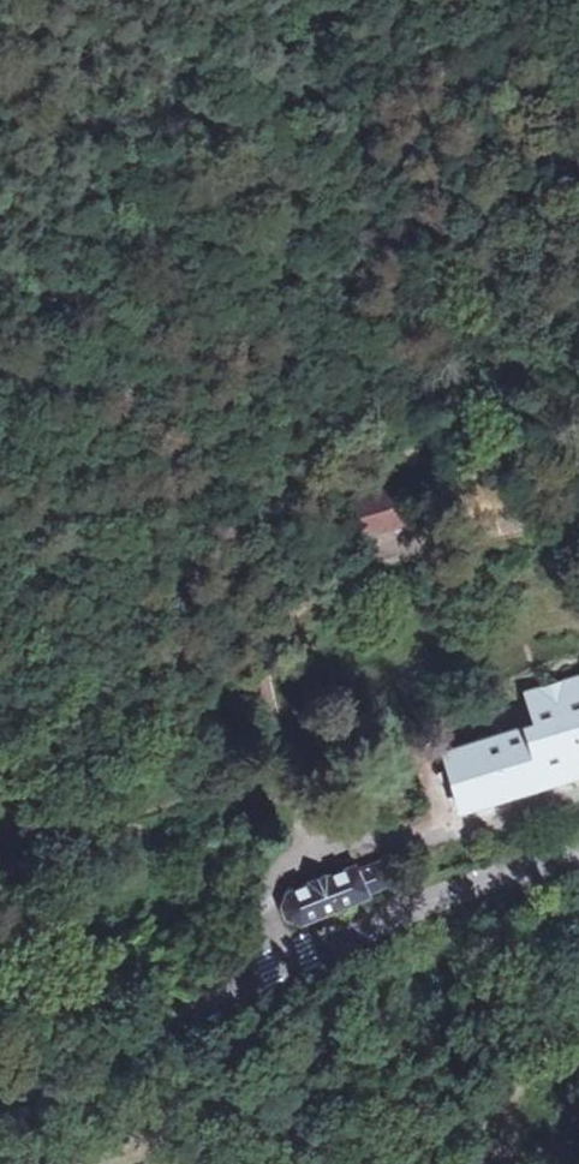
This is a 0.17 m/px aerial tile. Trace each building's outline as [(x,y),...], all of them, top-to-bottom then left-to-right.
[(348,539),(401,523),(389,486),(339,502),(348,539)] [(457,812),(578,771),(578,689),(575,678),(518,698),(525,726),(439,756),(457,812)] [(271,904),(275,917),(291,918),(365,895),(365,890),(374,887),(368,868),(289,891),(271,904)]
